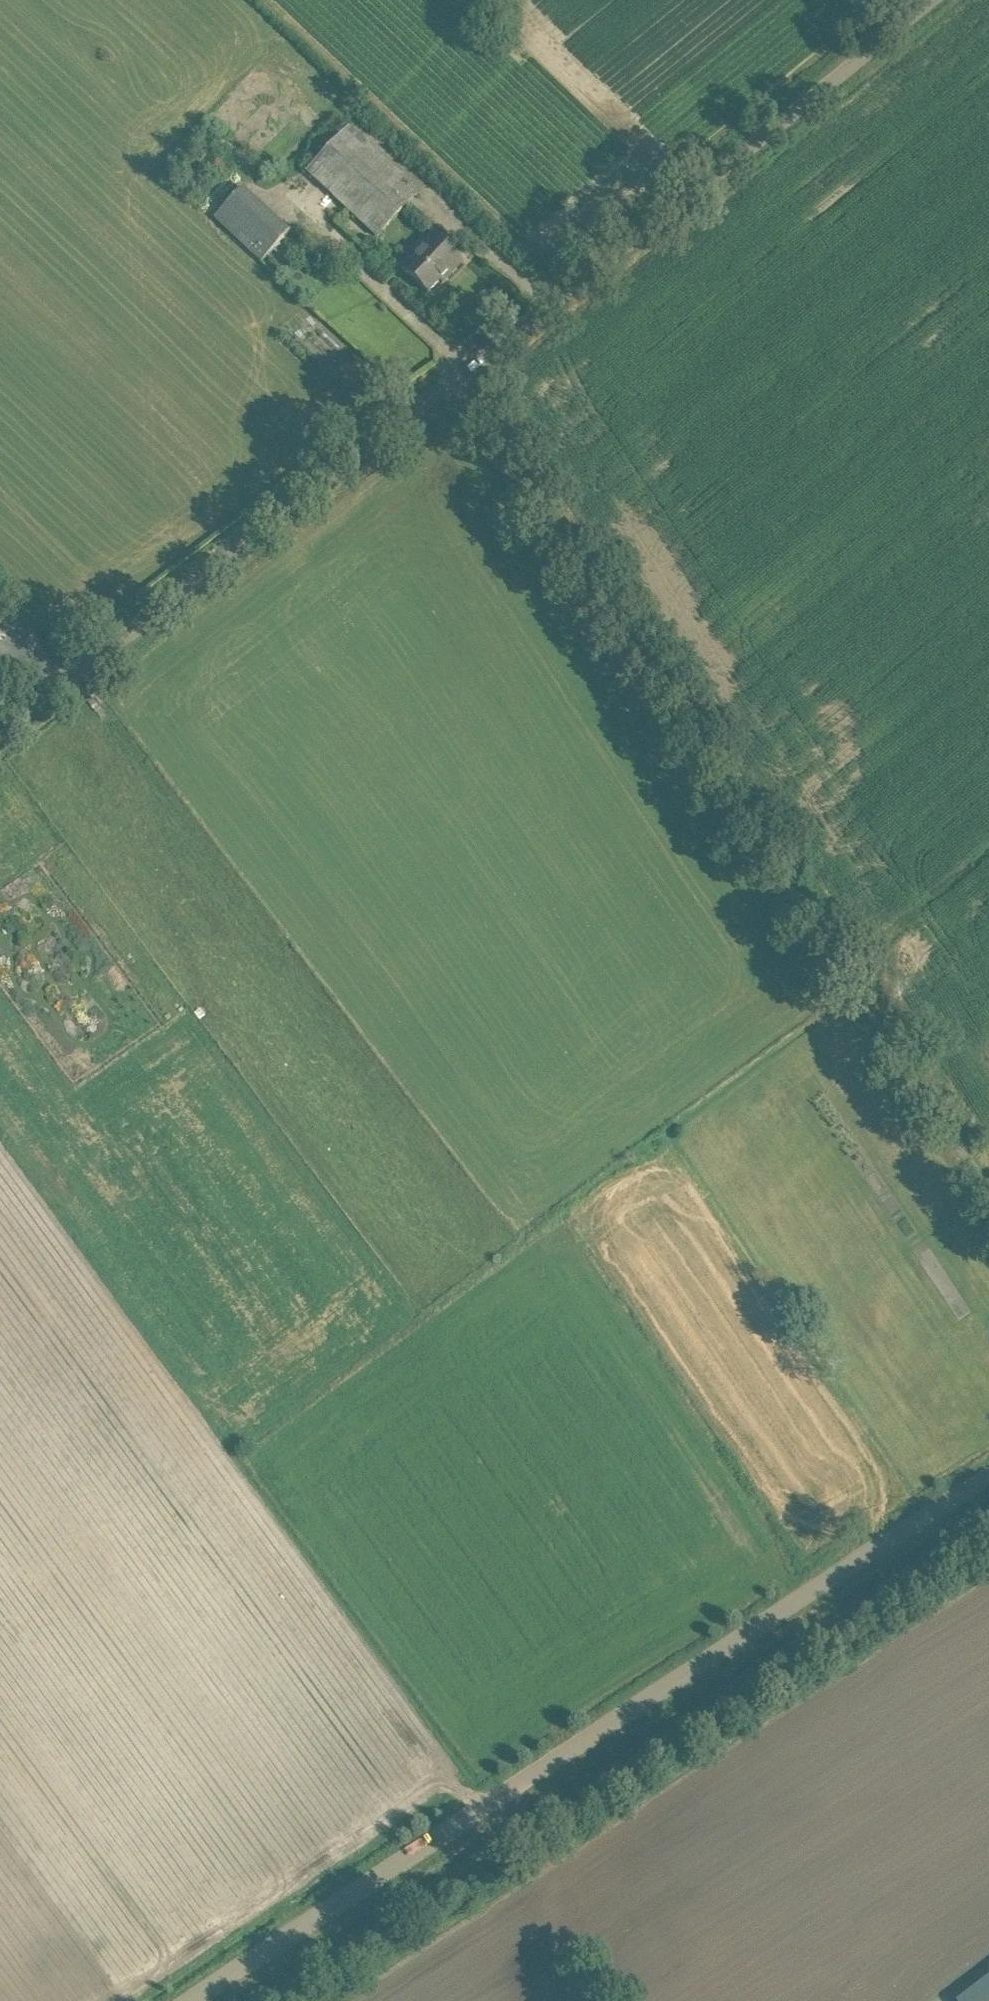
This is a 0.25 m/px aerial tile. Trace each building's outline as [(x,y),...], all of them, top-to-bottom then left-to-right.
[(339,118),(297,162),(307,171),(306,171),(378,238),(421,194),(339,118)] [(261,262),(291,231),(243,187),(214,219),(261,262)] [(463,262),(456,255),(433,233),(401,267),(429,292),(440,280),(443,283),(463,262)] [(957,2000),(988,2000),(988,1976),(957,2000)]
